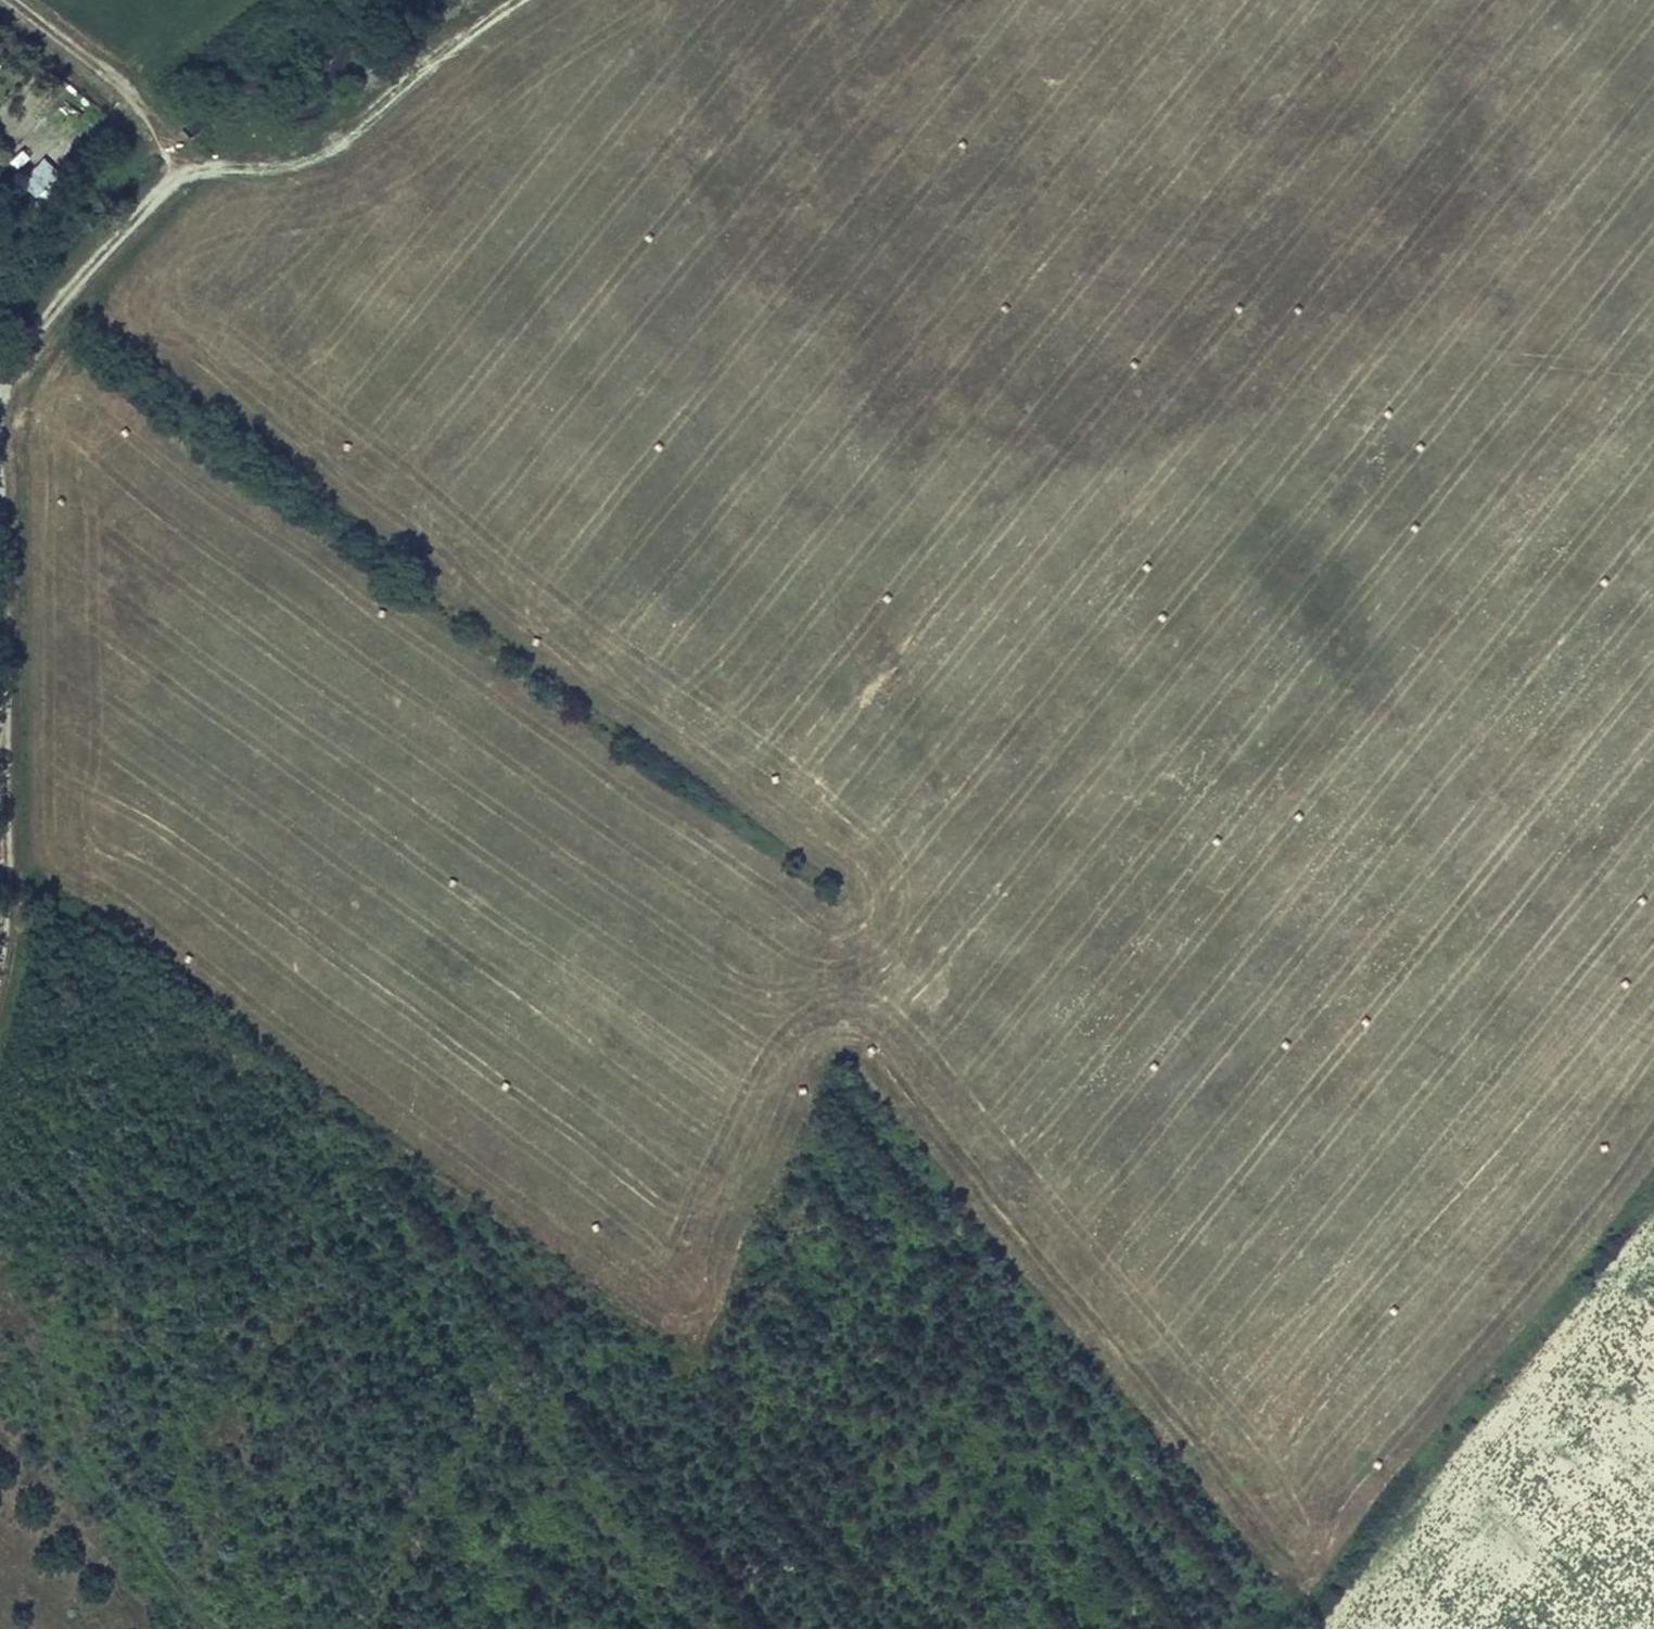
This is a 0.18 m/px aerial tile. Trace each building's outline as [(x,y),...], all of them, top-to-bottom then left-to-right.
[(43,156),(23,181),(40,196),(61,171),(43,156)]
